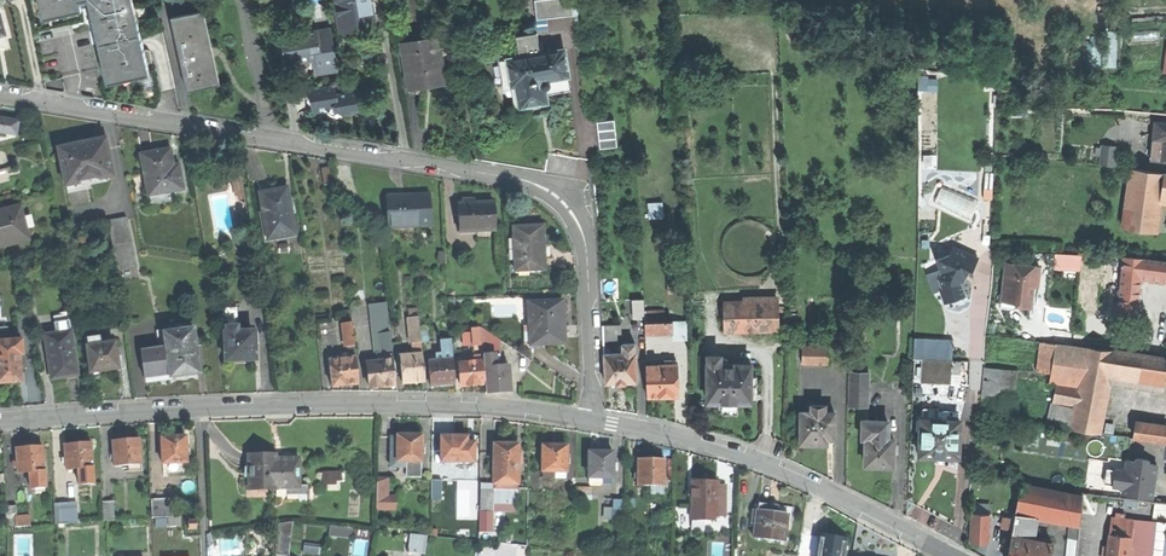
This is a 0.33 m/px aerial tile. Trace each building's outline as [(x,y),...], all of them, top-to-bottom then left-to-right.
[(107,32),(102,11),(112,9),(110,0),(87,0),(90,14),(96,13),(101,34),(107,32)] [(108,36),(118,34),(129,31),(130,38),(147,34),(140,0),(110,0),(112,9),(102,11),(107,32),(108,36)] [(340,27),(351,25),(360,24),(361,27),(376,25),(372,0),(335,0),(340,27)] [(537,20),(574,15),(572,0),(542,0),(534,1),(537,20)] [(199,11),(172,17),(188,91),(202,88),(216,84),(199,11)] [(284,37),(288,63),(302,61),(316,58),(318,73),(337,70),(331,29),(284,37)] [(516,36),(520,57),(541,53),(537,32),(516,36)] [(403,43),(410,88),(426,85),(444,82),(437,37),(403,43)] [(501,60),(505,87),(520,84),(523,106),(533,104),(541,103),(539,96),(546,94),(544,79),(569,75),(564,49),(541,53),(520,57),(501,60)] [(571,90),(569,75),(544,79),(546,94),(571,90)] [(922,88),(937,90),(938,79),(923,77),(922,88)] [(336,85),(314,88),(317,109),(326,108),(327,113),(329,117),(333,119),(337,119),(341,118),(341,115),(364,112),(361,90),(337,94),(336,85)] [(548,102),(546,94),(539,96),(541,103),(548,102)] [(16,134),(18,121),(0,118),(0,132),(16,134)] [(598,122),(601,149),(618,147),(614,120),(598,122)] [(1165,161),(1165,123),(1156,122),(1153,160),(1165,161)] [(58,148),(65,184),(111,175),(104,139),(78,144),(58,148)] [(1101,165),(1114,166),(1116,146),(1102,145),(1101,165)] [(140,154),(147,195),(182,189),(178,166),(172,167),(168,149),(152,152),(140,154)] [(322,168),(324,184),(333,183),(330,167),(322,168)] [(1123,228),(1156,233),(1162,197),(1165,173),(1132,168),(1123,228)] [(985,188),(994,188),(994,172),(985,172),(985,188)] [(230,178),(239,232),(250,230),(242,177),(230,178)] [(261,192),(264,212),(266,211),(270,234),(280,232),(280,236),(295,234),(288,188),(272,190),(261,192)] [(386,195),(388,227),(432,224),(430,193),(405,194),(386,195)] [(648,202),(649,217),(664,216),(662,200),(648,202)] [(458,203),(459,230),(496,229),(495,202),(482,202),(476,202),(463,203),(458,203)] [(28,239),(26,229),(23,217),(20,205),(0,210),(0,246),(28,239)] [(30,215),(23,217),(26,229),(33,227),(30,215)] [(107,221),(116,269),(134,265),(125,218),(107,221)] [(512,226),(514,269),(539,268),(538,249),(542,248),(542,237),(541,224),(512,226)] [(78,230),(80,241),(93,239),(91,228),(78,230)] [(977,257),(952,246),(949,255),(937,258),(941,269),(943,276),(940,277),(943,288),(940,290),(945,303),(955,298),(965,294),(961,284),(967,270),(972,271),(977,257)] [(1081,269),(1081,252),(1054,252),(1054,269),(1081,269)] [(1165,279),(1165,262),(1161,261),(1144,259),(1143,264),(1142,276),(1165,279)] [(1039,265),(1006,262),(1003,294),(1018,296),(1018,300),(1018,305),(1031,306),(1032,299),(1032,292),(1026,291),(1027,284),(1038,285),(1039,278),(1038,278),(1039,265)] [(1138,312),(1142,276),(1143,264),(1127,262),(1122,311),(1138,312)] [(933,292),(940,290),(943,288),(940,277),(943,276),(941,269),(928,274),(933,292)] [(528,300),(531,343),(562,341),(561,324),(563,324),(563,313),(562,298),(528,300)] [(634,299),(634,317),(644,317),(644,299),(634,299)] [(724,301),(724,318),(768,317),(768,314),(779,314),(778,300),(724,301)] [(374,351),(377,351),(381,351),(379,331),(389,331),(386,302),(369,303),(374,351)] [(408,313),(408,320),(419,319),(418,312),(408,313)] [(779,330),(779,314),(768,314),(768,317),(768,330),(779,330)] [(768,330),(768,317),(724,318),(724,330),(768,330)] [(410,345),(421,344),(419,319),(408,320),(410,345)] [(344,346),(353,345),(351,321),(342,322),(344,346)] [(645,322),(645,333),(674,332),(674,322),(645,322)] [(602,324),(602,336),(621,336),(620,323),(602,324)] [(44,336),(50,379),(62,377),(75,375),(68,324),(57,326),(58,333),(44,336)] [(226,333),(226,360),(240,360),(257,359),(256,337),(260,336),(259,331),(239,332),(239,325),(227,326),(227,333),(226,333)] [(471,328),(473,346),(482,345),(481,327),(471,328)] [(164,331),(166,346),(169,374),(196,371),(192,328),(164,331)] [(379,331),(381,351),(391,350),(389,331),(379,331)] [(85,346),(88,372),(101,370),(116,369),(113,342),(98,344),(97,336),(86,338),(87,345),(85,346)] [(439,338),(441,355),(444,355),(444,359),(453,359),(451,337),(439,338)] [(17,355),(21,355),(20,339),(4,340),(0,340),(0,356),(17,355)] [(622,343),(622,352),(635,352),(635,342),(622,343)] [(1056,380),(1052,403),(1053,403),(1058,381),(1069,383),(1075,346),(1040,342),(1036,370),(1051,372),(1050,378),(1056,380)] [(473,346),(473,361),(483,360),(483,354),(482,345),(473,346)] [(802,345),(802,364),(829,364),(830,346),(802,345)] [(139,349),(142,376),(145,376),(146,380),(153,379),(162,378),(162,375),(169,374),(166,346),(139,349)] [(1086,347),(1075,346),(1069,383),(1079,385),(1086,347)] [(1100,434),(1112,372),(1116,351),(1086,347),(1079,385),(1075,408),(1071,430),(1100,434)] [(377,351),(378,361),(392,360),(391,350),(381,351),(377,351)] [(1165,381),(1165,358),(1116,350),(1116,351),(1112,372),(1165,381)] [(411,382),(424,381),(422,352),(400,354),(402,383),(411,382)] [(606,352),(607,382),(616,381),(626,381),(636,381),(635,352),(622,352),(606,352)] [(913,360),(922,360),(951,361),(952,353),(913,352),(913,360)] [(499,353),(483,354),(483,360),(483,368),(489,368),(489,363),(499,363),(499,353)] [(328,360),(331,386),(344,384),(358,383),(355,357),(342,358),(342,354),(332,355),(332,359),(328,360)] [(707,354),(707,363),(720,363),(720,354),(707,354)] [(7,382),(19,382),(18,372),(18,366),(17,355),(0,356),(0,383),(7,382)] [(428,361),(430,385),(441,384),(455,383),(453,359),(444,359),(430,360),(428,361)] [(367,362),(369,386),(380,385),(394,384),(392,360),(378,361),(367,362)] [(472,384),(484,384),(483,368),(483,360),(473,361),(460,362),(460,370),(461,378),(461,385),(472,384)] [(951,361),(922,360),(921,381),(951,382),(951,361)] [(707,363),(708,402),(722,402),(722,406),(729,406),(738,406),(738,402),(752,401),(751,385),(757,385),(757,375),(751,375),(751,363),(720,363),(707,363)] [(647,364),(647,396),(662,396),(679,396),(679,364),(677,364),(665,364),(647,364)] [(489,368),(483,368),(484,384),(485,391),(497,390),(510,390),(508,366),(500,367),(489,368)] [(980,413),(1011,416),(1015,370),(984,368),(980,413)] [(850,373),(850,390),(868,390),(868,372),(850,373)] [(1058,381),(1053,403),(1075,408),(1079,385),(1069,383),(1058,381)] [(850,390),(850,408),(868,408),(868,390),(850,390)] [(1071,432),(1071,430),(1075,408),(1053,403),(1052,403),(1047,427),(1071,432)] [(921,410),(921,420),(939,420),(939,410),(939,408),(925,408),(921,410)] [(939,410),(939,420),(948,420),(948,410),(939,410)] [(801,411),(801,443),(812,443),(827,444),(827,438),(835,438),(835,412),(825,411),(811,411),(801,411)] [(921,420),(921,456),(937,456),(960,456),(960,420),(948,420),(939,420),(921,420)] [(862,439),(866,439),(877,439),(877,432),(888,432),(888,424),(884,424),(867,423),(863,423),(862,439)] [(1165,443),(1165,427),(1150,425),(1149,428),(1147,440),(1165,443)] [(1135,438),(1147,440),(1149,428),(1137,426),(1135,438)] [(407,459),(422,459),(422,433),(410,432),(398,432),(398,435),(392,435),(392,457),(398,457),(398,459),(407,459)] [(1047,441),(1061,443),(1062,435),(1049,433),(1047,441)] [(441,434),(441,459),(459,460),(472,460),(475,460),(475,440),(467,440),(467,434),(456,434),(441,434)] [(172,435),(161,436),(162,461),(175,461),(186,460),(186,435),(172,435)] [(113,438),(115,465),(128,464),(128,470),(141,469),(139,437),(124,438),(113,438)] [(879,466),(893,467),(893,439),(888,439),(877,439),(866,439),(866,466),(879,466)] [(1117,446),(1135,448),(1136,442),(1118,439),(1117,446)] [(64,442),(66,467),(77,466),(93,465),(91,440),(76,441),(64,442)] [(506,442),(494,442),(494,467),(495,467),(516,468),(519,468),(519,442),(506,442)] [(554,443),(543,443),(543,475),(556,475),(556,469),(568,468),(567,443),(554,443)] [(32,470),(45,469),(43,444),(30,445),(16,446),(18,471),(28,470),(32,470)] [(601,449),(589,449),(589,475),(592,475),(592,482),(603,482),(603,475),(614,475),(614,449),(601,449)] [(248,453),(248,489),(275,489),(275,486),(297,486),(297,458),(275,458),(275,453),(260,453),(248,453)] [(651,457),(638,457),(638,482),(652,482),(665,482),(665,457),(651,457)] [(422,475),(422,459),(407,459),(407,475),(422,475)] [(1123,495),(1152,499),(1154,485),(1158,463),(1128,459),(1123,495)] [(94,482),(93,465),(77,466),(78,483),(94,482)] [(516,482),(516,468),(495,467),(495,481),(516,482)] [(47,486),(45,469),(32,470),(33,476),(33,480),(33,487),(47,486)] [(323,482),(342,481),(342,469),(322,470),(323,482)] [(376,505),(386,505),(386,477),(376,477),(376,505)] [(432,498),(442,498),(442,478),(432,478),(432,498)] [(705,478),(693,478),(693,485),(693,495),(693,504),(719,504),(719,494),(719,484),(719,478),(705,478)] [(519,486),(516,482),(495,481),(495,486),(493,486),(493,502),(519,503),(519,486)] [(728,484),(719,484),(719,494),(728,494),(728,484)] [(1021,484),(1017,512),(1016,515),(1036,518),(1071,523),(1080,524),(1082,496),(1021,484)] [(728,494),(719,494),(719,504),(719,514),(728,514),(728,494)] [(150,497),(151,517),(172,515),(171,496),(150,497)] [(620,518),(619,498),(612,499),(612,507),(604,507),(604,518),(620,518)] [(103,501),(104,520),(115,519),(113,500),(103,501)] [(54,501),(55,522),(68,522),(67,502),(67,501),(54,501)] [(758,501),(755,536),(786,539),(787,522),(788,512),(778,511),(779,503),(770,502),(758,501)] [(77,502),(67,502),(68,522),(78,521),(77,502)] [(795,504),(779,503),(778,511),(788,512),(787,522),(793,523),(795,504)] [(975,503),(974,513),(991,515),(991,505),(975,503)] [(6,505),(7,526),(16,526),(15,516),(18,515),(17,504),(6,505)] [(719,516),(719,514),(719,504),(693,504),(693,512),(697,519),(714,519),(719,516)] [(1165,518),(1165,505),(1156,504),(1155,517),(1165,518)] [(393,505),(386,505),(376,505),(375,515),(393,516),(393,505)] [(30,515),(18,515),(15,516),(16,526),(31,525),(30,515)] [(1016,518),(1015,520),(1035,523),(1036,518),(1016,515),(1016,518)] [(1003,529),(1014,530),(1015,520),(1016,518),(1007,517),(1005,517),(1003,529)] [(1134,520),(1124,519),(1115,519),(1112,518),(1108,555),(1130,555),(1134,520)] [(276,552),(290,554),(293,521),(279,519),(276,552)] [(979,543),(988,544),(990,521),(973,519),(971,543),(979,543)] [(1014,530),(1013,534),(1033,537),(1035,523),(1015,520),(1014,530)] [(1134,520),(1130,555),(1152,555),(1155,523),(1134,520)] [(1078,544),(1080,524),(1071,523),(1068,543),(1078,544)] [(408,551),(425,552),(427,534),(410,533),(408,551)] [(820,533),(816,555),(844,555),(847,537),(834,535),(820,533)] [(1013,534),(1012,539),(1032,542),(1033,537),(1013,534)] [(1010,555),(1050,555),(1052,545),(1032,542),(1012,539),(1010,555)] [(1078,544),(1068,543),(1067,555),(1076,555),(1078,544)]
